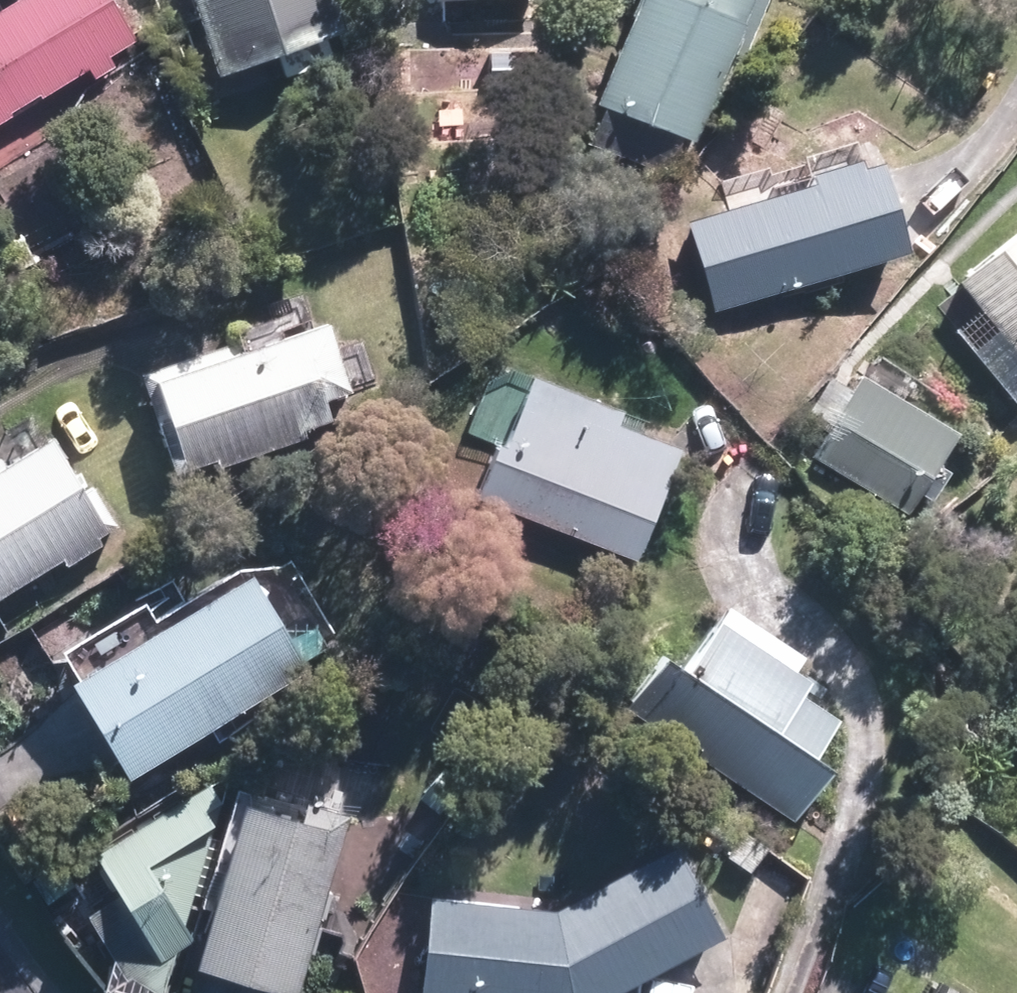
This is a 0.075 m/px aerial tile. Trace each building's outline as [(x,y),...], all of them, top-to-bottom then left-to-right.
[(0,5),(0,124),(144,33),(123,0),(8,0),(0,5)] [(222,74),(356,25),(346,0),(195,0),(222,74)] [(595,102),(717,153),(781,0),(637,0),(595,102)] [(893,158),(691,218),(718,308),(920,247),(893,158)] [(962,280),(983,304),(958,326),(1016,393),(1016,233),(962,280)] [(181,470),(334,421),(325,394),(351,386),(328,314),(149,371),(181,470)] [(960,424),(865,371),(815,461),(910,513),(960,424)] [(680,441),(523,379),(479,491),(636,553),(680,441)] [(106,529),(119,521),(59,428),(13,458),(6,448),(0,452),(0,598),(62,558),(69,569),(113,540),(106,529)] [(261,568),(79,677),(134,770),(317,660),(261,568)] [(630,702),(778,807),(794,819),(837,758),(821,746),(857,696),(709,591),(630,702)] [(39,872),(114,992),(166,992),(190,959),(303,990),(343,820),(203,783),(39,872)] [(727,937),(678,840),(553,903),(430,895),(424,992),(616,992),(727,937)] [(954,984),(949,992),(970,992),(954,984)]
